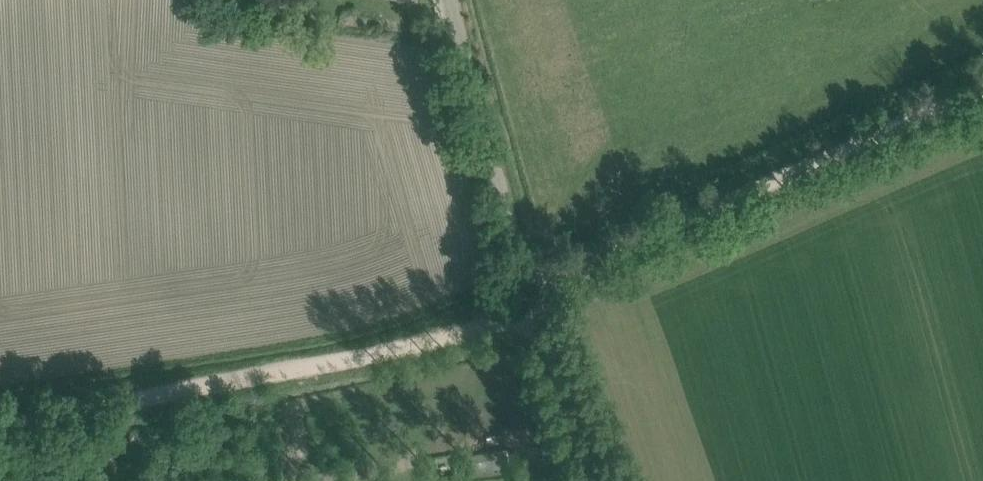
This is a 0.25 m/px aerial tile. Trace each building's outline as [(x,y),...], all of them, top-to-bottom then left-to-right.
[(456,475),(495,468),(510,465),(507,450),(454,460),(456,475)]
